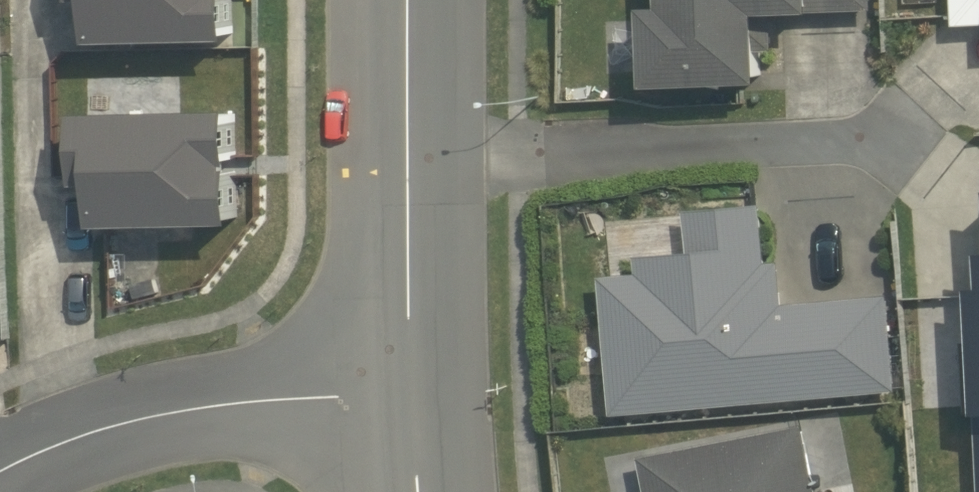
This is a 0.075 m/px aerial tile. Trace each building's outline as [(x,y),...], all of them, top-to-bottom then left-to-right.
[(238,37),(237,0),(97,0),(97,41),(238,37)] [(767,13),(875,10),(874,0),(669,0),(669,5),(652,5),(654,86),(770,81),(769,50),(778,50),(777,25),(767,25),(767,13)] [(958,25),(978,24),(978,0),(957,0),(958,25)] [(241,222),(239,109),(83,112),(85,183),(101,183),(103,225),(241,222)] [(616,416),(901,391),(892,294),(787,303),(782,261),(772,262),(767,203),(688,210),(693,252),(640,256),(642,273),(604,275),(616,416)] [(972,313),(974,341),(968,342),(969,413),(978,413),(978,312),(972,313)] [(808,426),(645,457),(652,491),(821,491),(808,426)]
